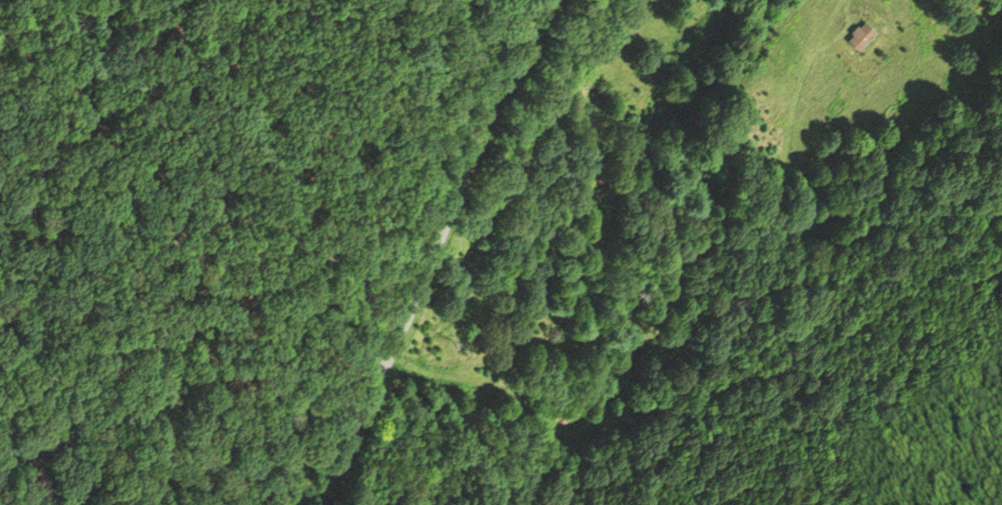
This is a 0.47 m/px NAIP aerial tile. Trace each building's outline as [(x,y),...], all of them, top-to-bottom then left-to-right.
[(866,20),(878,30),(861,48),(850,38),(855,33),(852,31),(859,24),(861,26),(866,20)]
